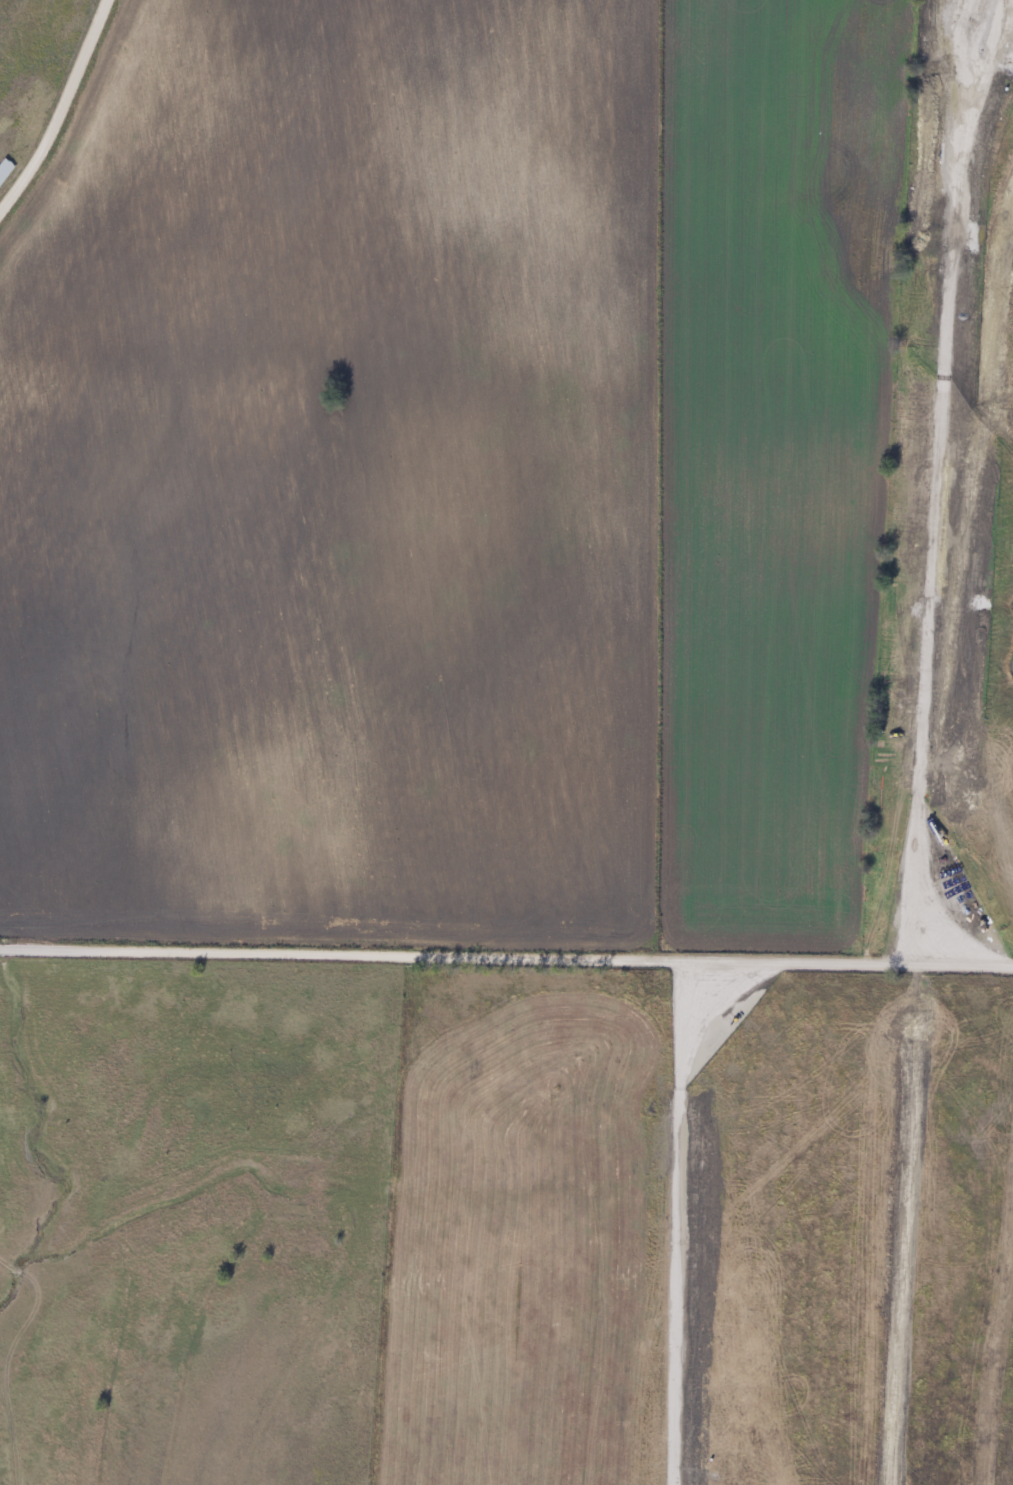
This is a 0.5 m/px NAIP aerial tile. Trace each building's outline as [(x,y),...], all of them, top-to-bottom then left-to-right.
[(13,167),(3,158),(0,162),(0,183),(13,167)]
